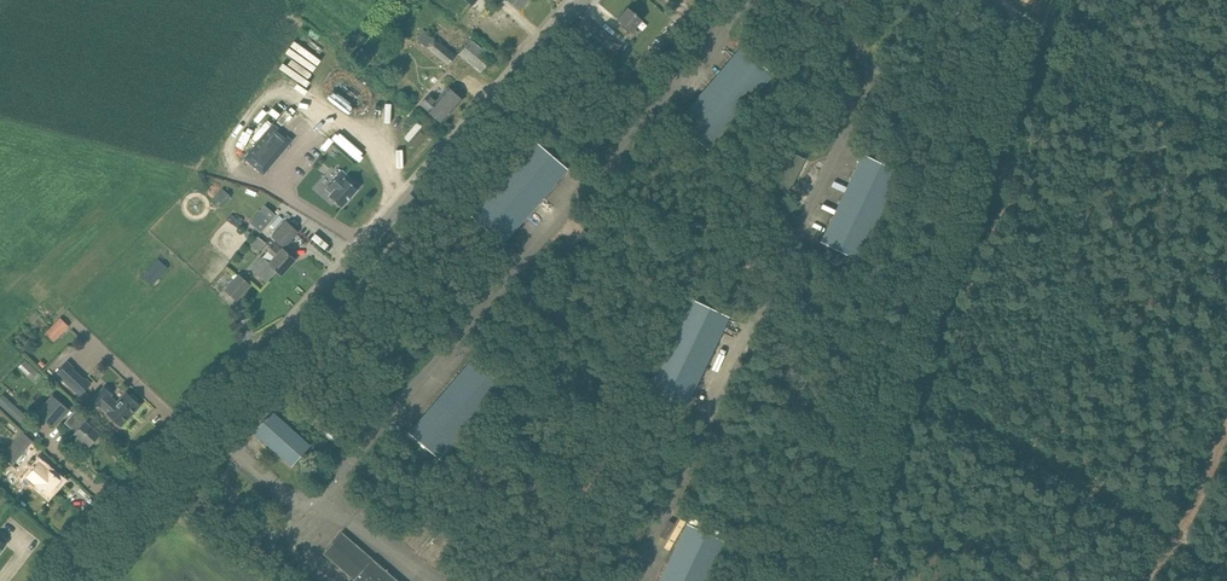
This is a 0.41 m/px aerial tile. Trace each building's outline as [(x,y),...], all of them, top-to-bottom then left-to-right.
[(518,8),(526,0),(509,0),(518,8)] [(642,20),(637,15),(628,7),(617,19),(622,23),(617,28),(630,40),(638,31),(634,28),(642,20)] [(668,29),(659,39),(664,44),(666,42),(667,45),(674,37),(672,35),(673,34),(668,29)] [(456,55),(424,30),(416,40),(449,65),(456,55)] [(493,57),(484,49),(471,39),(459,53),(480,72),(493,57)] [(774,74),(741,46),(676,121),(709,149),(774,74)] [(462,99),(453,91),(449,87),(437,101),(429,94),(422,102),(430,109),(428,111),(441,123),(462,99)] [(348,115),(395,156),(418,130),(371,89),(348,115)] [(263,115),(251,130),(256,134),(269,119),(263,115)] [(278,118),(275,123),(287,130),(290,125),(278,118)] [(279,128),(273,123),(244,158),(264,175),(293,140),(287,135),(285,138),(277,131),(279,128)] [(425,135),(420,131),(410,143),(415,147),(425,135)] [(338,133),(330,141),(357,165),(365,157),(338,133)] [(504,244),(569,168),(536,140),(471,216),(504,244)] [(790,191),(805,159),(805,158),(793,152),(777,186),(790,191)] [(861,260),(903,171),(865,153),(822,241),(861,260)] [(332,193),(329,196),(342,207),(357,189),(352,184),(355,182),(342,170),(326,188),(332,193)] [(222,188),(213,198),(222,207),(232,196),(222,188)] [(265,215),(255,227),(261,232),(272,220),(277,215),(265,205),(260,210),(265,215)] [(284,247),(298,231),(286,221),(273,236),(284,247)] [(574,256),(592,237),(584,230),(566,249),(574,256)] [(255,236),(249,246),(258,252),(264,242),(255,236)] [(295,259),(286,251),(282,248),(281,250),(273,244),(252,268),(266,281),(276,270),(281,274),(295,259)] [(159,278),(169,268),(159,259),(150,270),(149,270),(143,277),(152,285),(158,278),(159,278)] [(250,285),(238,274),(225,289),(237,299),(250,285)] [(687,406),(730,316),(691,298),(648,387),(687,406)] [(70,325),(61,315),(49,327),(59,336),(70,325)] [(17,366),(35,383),(43,375),(24,358),(17,366)] [(505,386),(473,358),(409,432),(441,460),(505,386)] [(67,361),(56,373),(80,395),(91,383),(85,378),(84,379),(72,368),(73,367),(67,361)] [(105,386),(92,400),(100,406),(101,406),(108,412),(107,413),(121,426),(140,405),(137,401),(138,400),(132,394),(130,395),(127,392),(117,402),(110,396),(112,393),(105,386)] [(14,418),(21,410),(2,393),(0,396),(0,405),(14,418)] [(52,395),(37,412),(55,427),(70,410),(52,395)] [(87,419),(76,410),(65,422),(76,431),(74,433),(89,446),(100,434),(85,421),(87,419)] [(311,445),(273,411),(269,416),(268,415),(265,418),(266,419),(254,433),(292,466),(311,445)] [(21,431),(2,455),(14,465),(33,440),(21,431)] [(61,479),(39,460),(26,475),(48,495),(61,479)] [(209,500),(203,494),(195,503),(192,500),(186,508),(195,516),(209,500)] [(269,505),(261,498),(255,505),(263,512),(269,505)] [(676,520),(661,550),(667,553),(682,523),(676,520)] [(687,523),(659,580),(707,580),(726,541),(687,523)] [(342,532),(323,553),(354,580),(356,580),(400,580),(373,558),(372,558),(342,532)]
